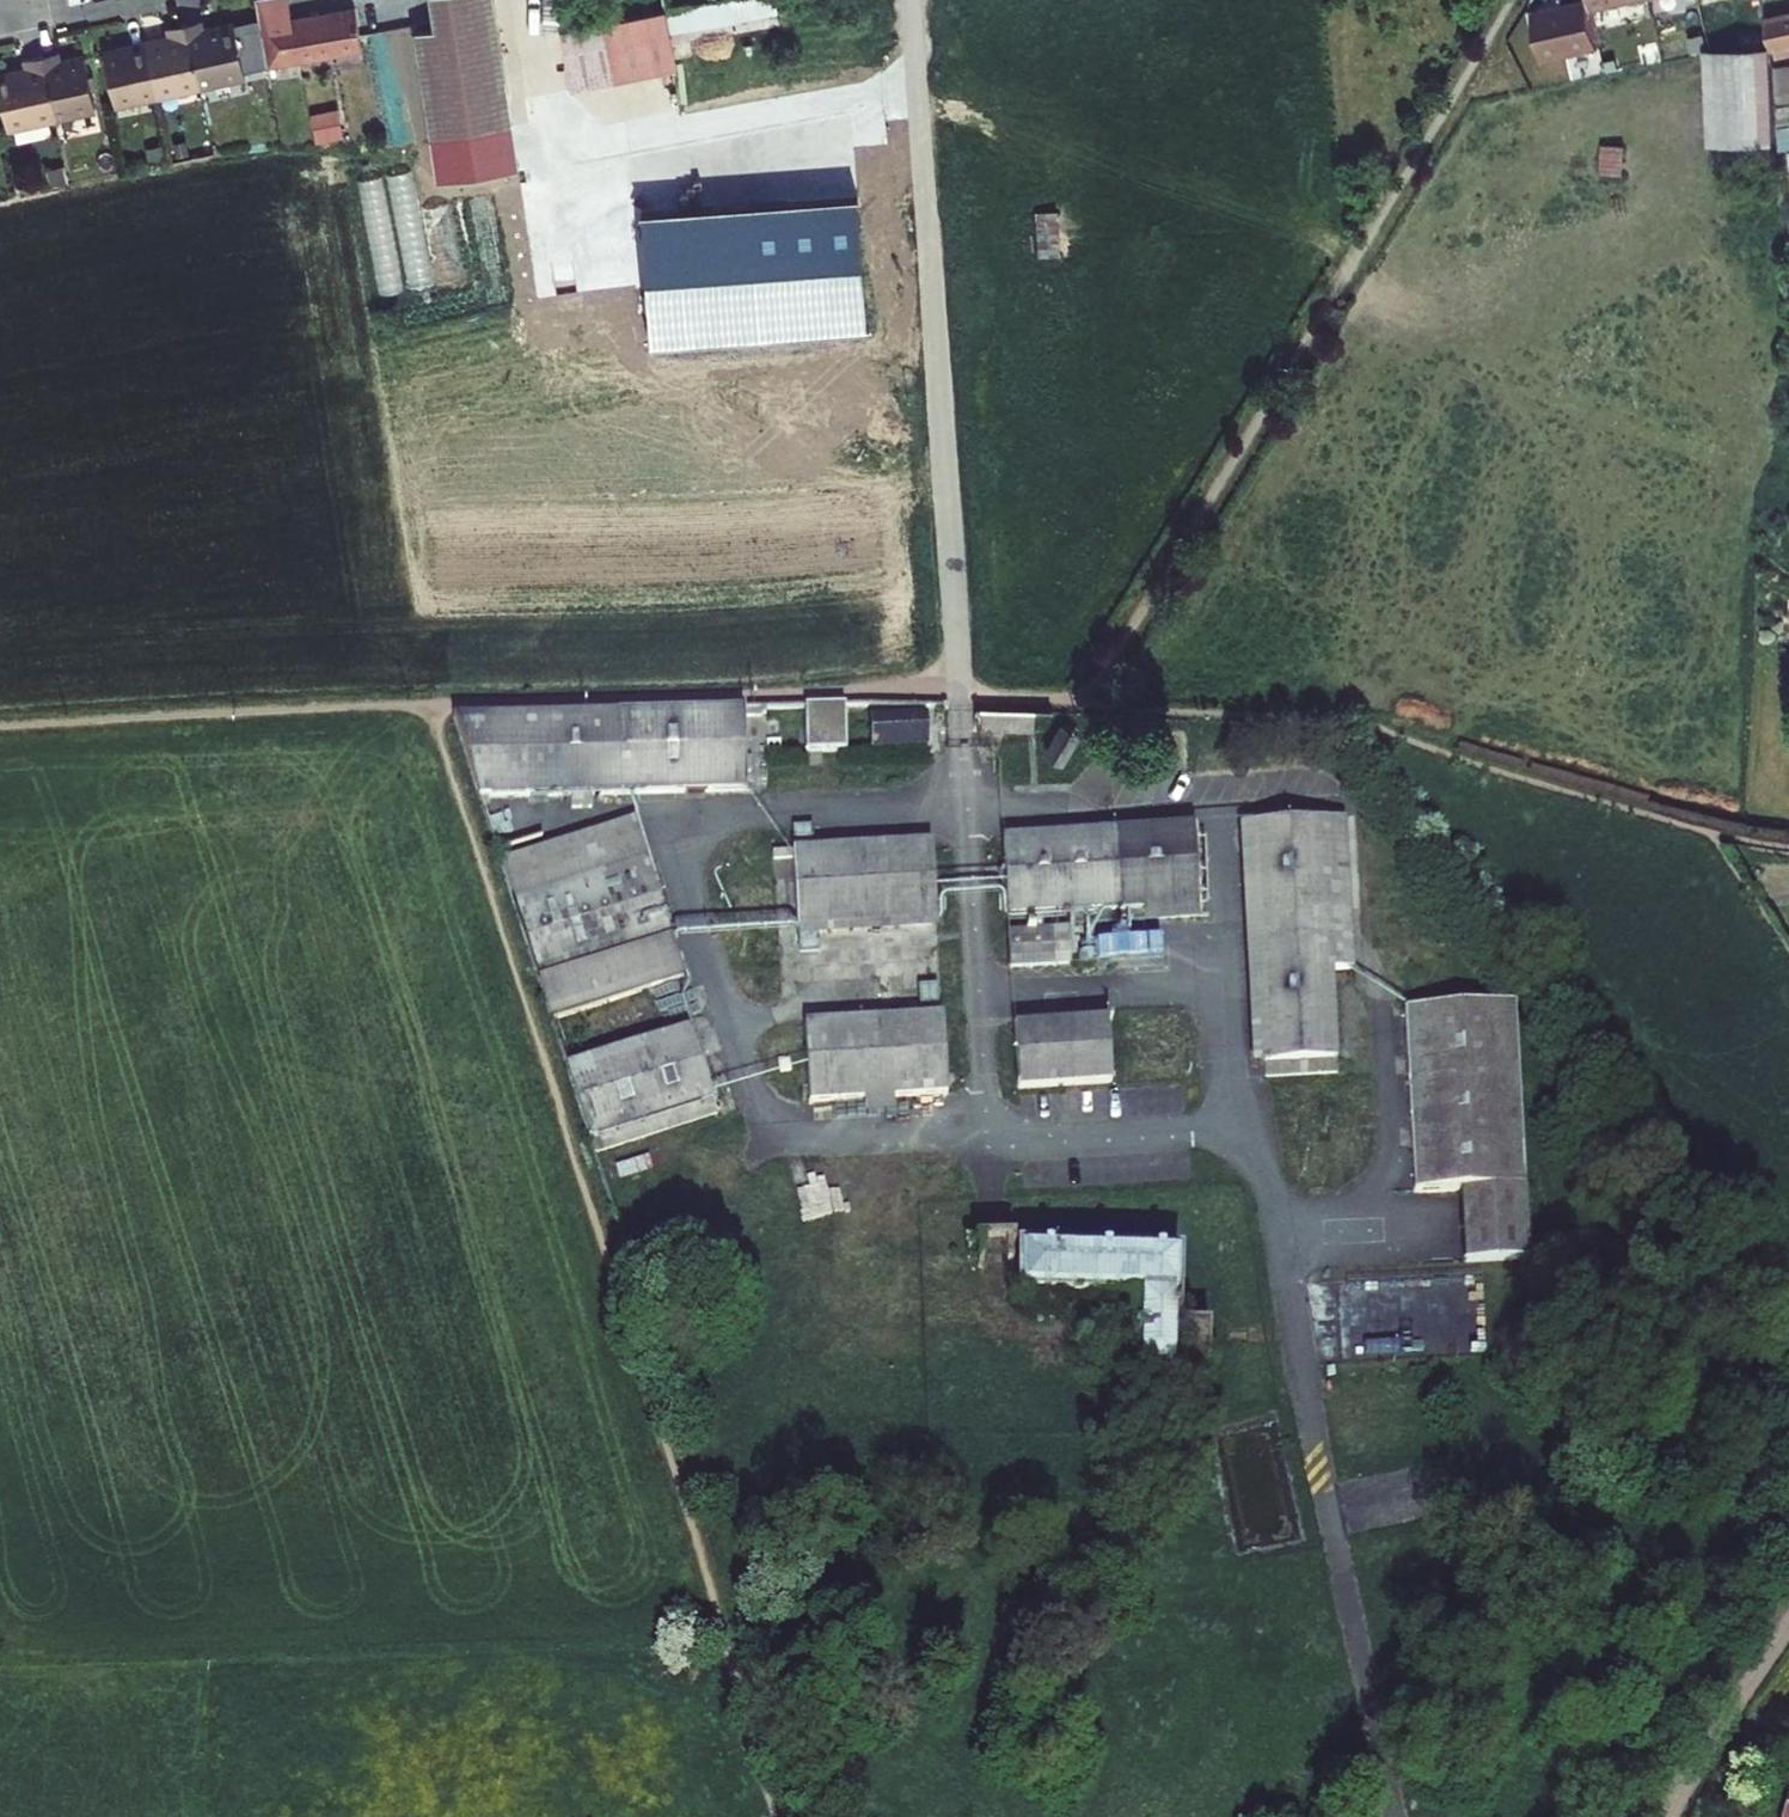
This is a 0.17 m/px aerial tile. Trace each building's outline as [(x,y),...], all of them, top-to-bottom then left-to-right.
[(440,67),(510,52),(498,0),(426,0),(440,67)] [(1514,12),(1531,81),(1586,68),(1578,28),(1701,0),(1521,0),(1514,12)] [(568,94),(678,78),(672,35),(759,22),(756,1),(559,30),(568,94)] [(1748,24),(1756,61),(1788,53),(1788,15),(1748,24)] [(347,16),(285,32),(295,73),(358,58),(347,16)] [(158,53),(97,66),(109,116),(236,86),(225,38),(197,45),(194,32),(155,41),(158,53)] [(0,87),(0,137),(88,118),(77,69),(54,75),(52,62),(16,70),(18,83),(0,87)] [(1788,104),(1788,68),(1773,68),(1774,104),(1788,104)] [(312,114),(314,143),(342,141),(340,112),(312,114)] [(445,168),(420,171),(433,285),(458,282),(445,168)] [(859,196),(640,213),(650,341),(869,324),(859,196)] [(747,712),(458,721),(453,727),(481,809),(752,795),(747,712)] [(937,712),(879,713),(880,758),(938,755),(937,712)] [(850,715),(807,716),(808,764),(850,762),(850,715)] [(1021,722),(985,720),(985,741),(994,744),(1004,750),(1022,744),(1021,722)] [(1064,765),(1081,736),(1059,724),(1043,753),(1064,765)] [(1342,828),(1247,832),(1258,1066),(1332,1063),(1330,985),(1349,984),(1347,962),(1330,962),(1325,849),(1342,848),(1342,828)] [(1147,848),(987,856),(989,927),(1149,919),(1147,848)] [(906,857),(755,863),(755,878),(773,878),(775,941),(908,935),(906,857)] [(626,875),(538,902),(565,981),(651,953),(626,875)] [(999,943),(988,944),(989,983),(1030,981),(1029,945),(1012,944),(1011,935),(1000,936),(999,943)] [(1101,947),(1102,969),(1166,968),(1165,945),(1101,947)] [(1499,1019),(1391,1025),(1401,1204),(1508,1197),(1499,1019)] [(698,1026),(561,1070),(590,1158),(725,1113),(698,1026)] [(1064,1038),(991,1039),(995,1101),(1068,1098),(1064,1038)] [(912,1042),(780,1048),(783,1120),(916,1113),(912,1042)] [(1024,1242),(1007,1242),(1007,1260),(1019,1259),(1020,1293),(1137,1296),(1135,1375),(1177,1377),(1177,1373),(1209,1374),(1210,1326),(1178,1326),(1180,1256),(1024,1252),(1024,1242)]
